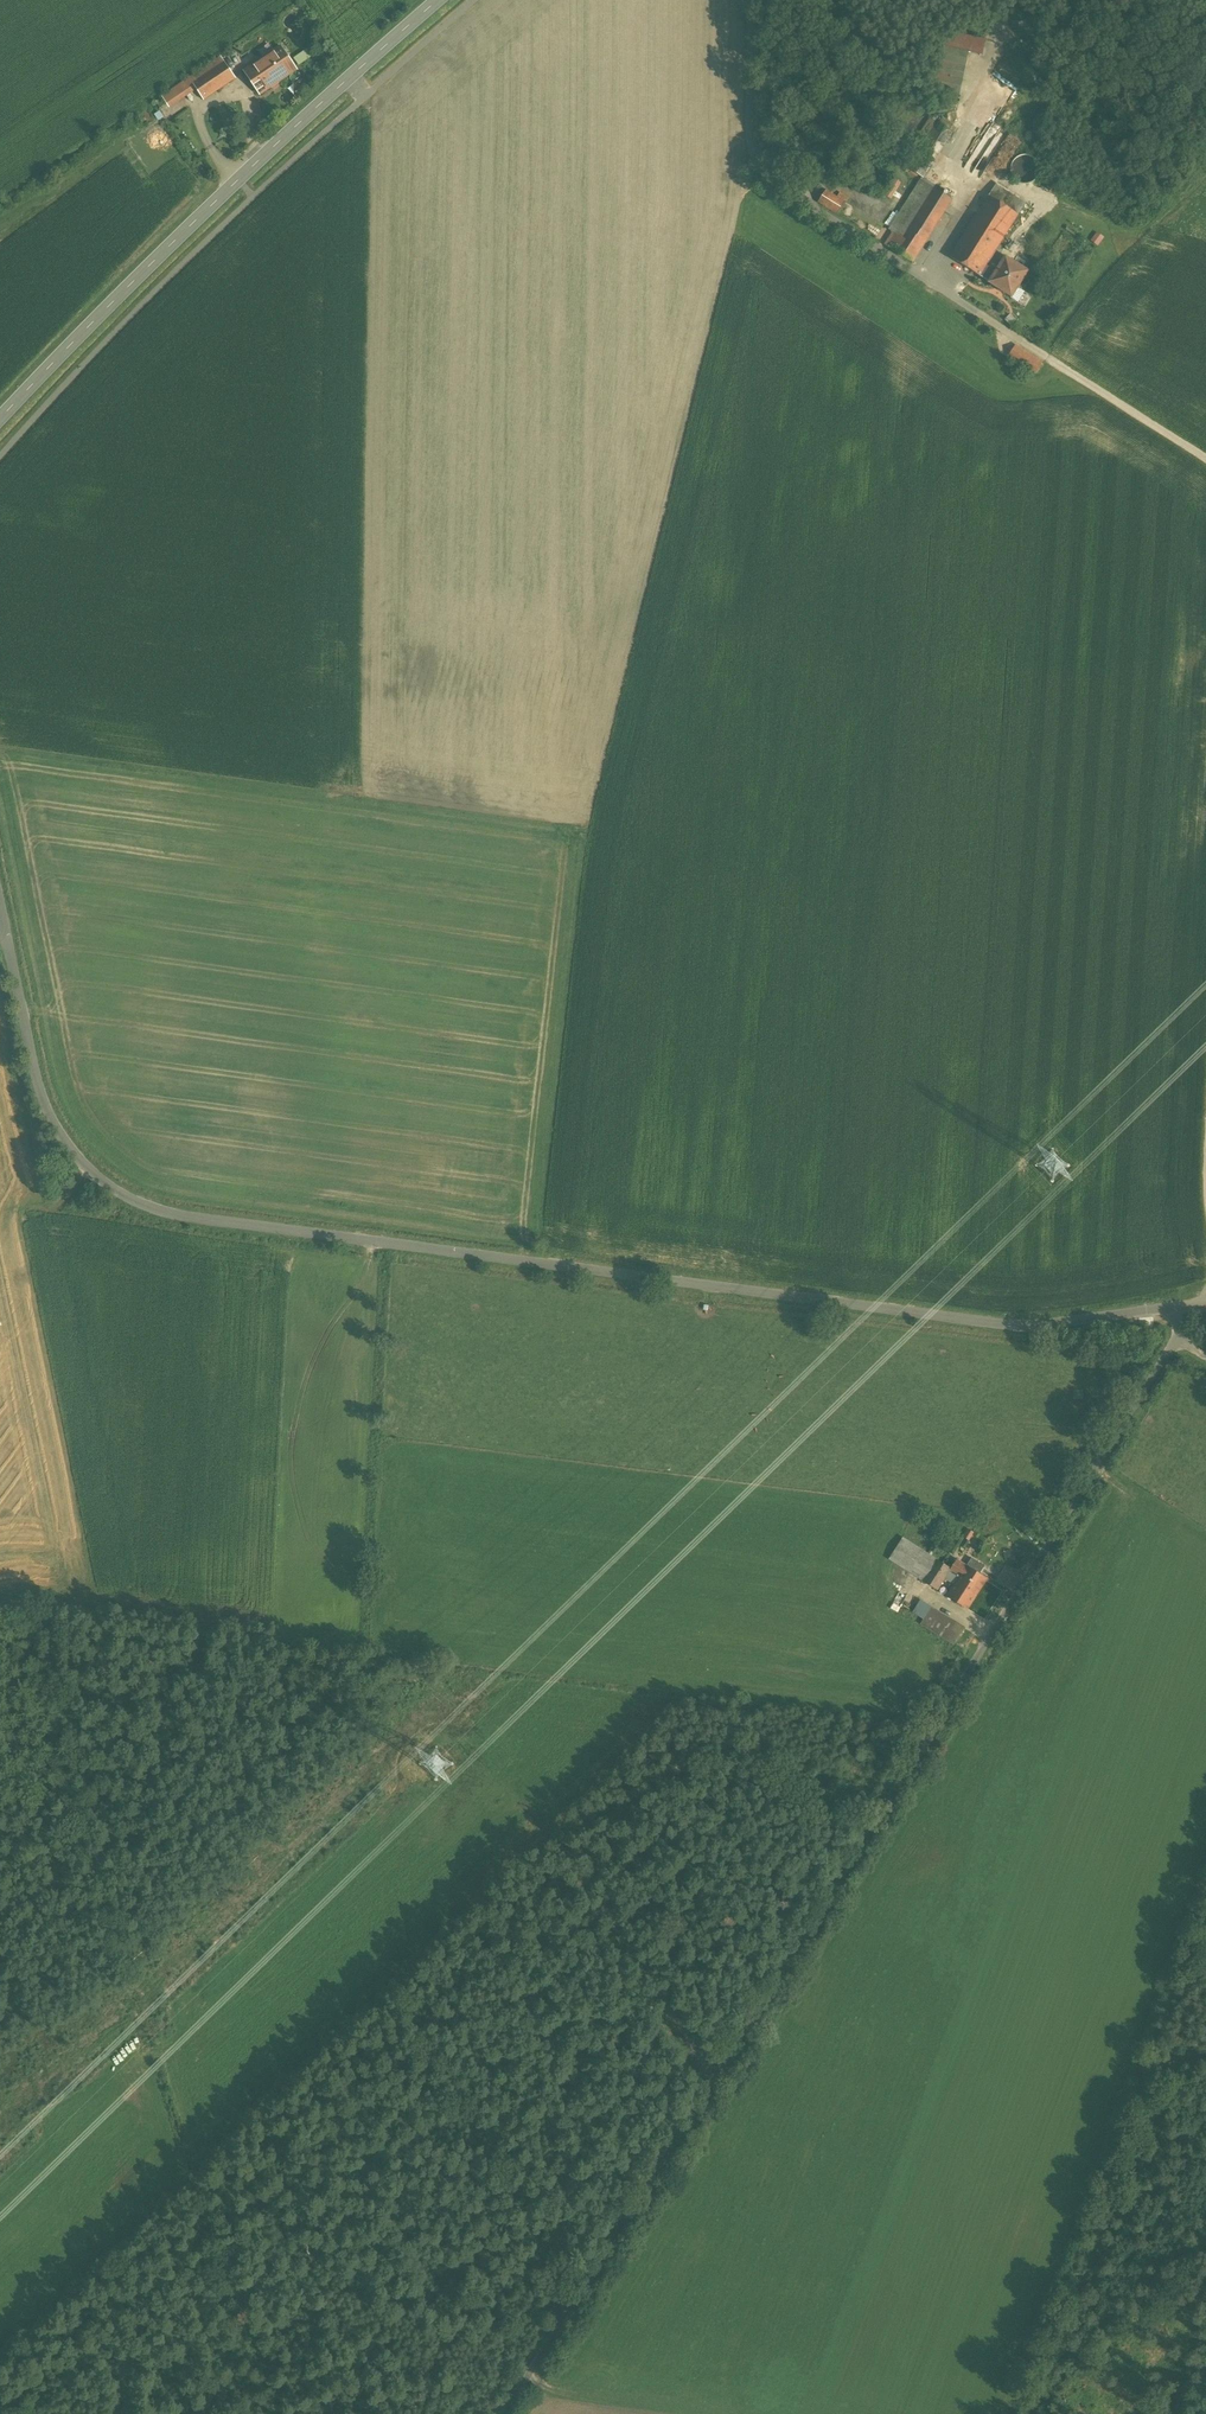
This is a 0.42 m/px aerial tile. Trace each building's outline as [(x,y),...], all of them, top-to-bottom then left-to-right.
[(946,48),(940,46),(931,88),(960,94),(969,49),(983,52),(986,38),(949,30),(946,48)] [(280,47),(244,71),(260,94),(296,69),(280,47)] [(221,58),(190,78),(195,85),(204,99),(234,78),(221,58)] [(195,85),(190,78),(163,96),(168,103),(195,85)] [(937,124),(908,169),(923,178),(951,133),(937,124)] [(1014,160),(1013,162),(1012,164),(1011,166),(1011,169),(1011,171),(1011,174),(1012,176),(1013,178),(1015,180),(1017,181),(1019,183),(1021,183),(1024,184),(1026,184),(1029,183),(1031,183),(1033,181),(1035,180),(1037,178),(1038,176),(1039,174),(1039,171),(1040,169),(1039,166),(1039,164),(1037,162),(1036,160),(1034,158),(1032,157),(1030,156),(1028,155),(1025,155),(1023,155),(1020,156),(1018,157),(1016,158),(1014,160)] [(922,180),(890,230),(894,232),(886,245),(913,262),(952,200),(922,180)] [(1025,203),(996,184),(950,257),(979,276),(995,251),(1025,203)] [(826,191),(819,202),(837,213),(844,202),(826,191)] [(1013,262),(995,251),(979,276),(1011,296),(1027,272),(1022,268),(1026,261),(1017,255),(1013,262)] [(1016,345),(1008,356),(1035,373),(1042,363),(1016,345)] [(968,1530),(964,1535),(969,1538),(973,1533),(968,1530)] [(945,1577),(951,1569),(902,1537),(888,1559),(894,1562),(937,1590),(945,1577)] [(955,1583),(947,1597),(967,1609),(986,1578),(980,1573),(984,1566),(976,1561),(971,1569),(956,1559),(951,1569),(945,1577),(955,1583)] [(964,1628),(930,1607),(921,1622),(955,1643),(964,1628)]
